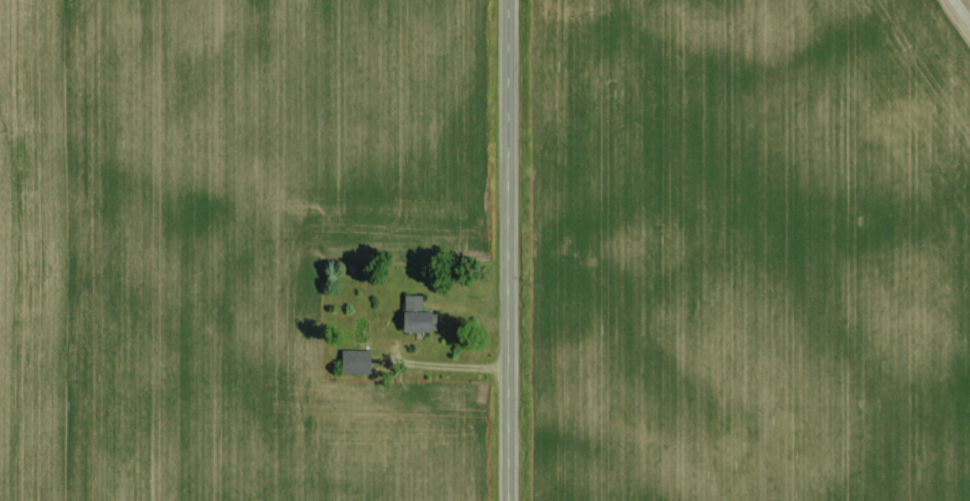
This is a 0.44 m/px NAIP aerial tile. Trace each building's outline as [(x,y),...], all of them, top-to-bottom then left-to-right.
[(429,330),(429,310),(421,310),(421,293),(401,293),(401,330),(429,330)] [(369,372),(369,349),(341,349),(341,372),(369,372)]
